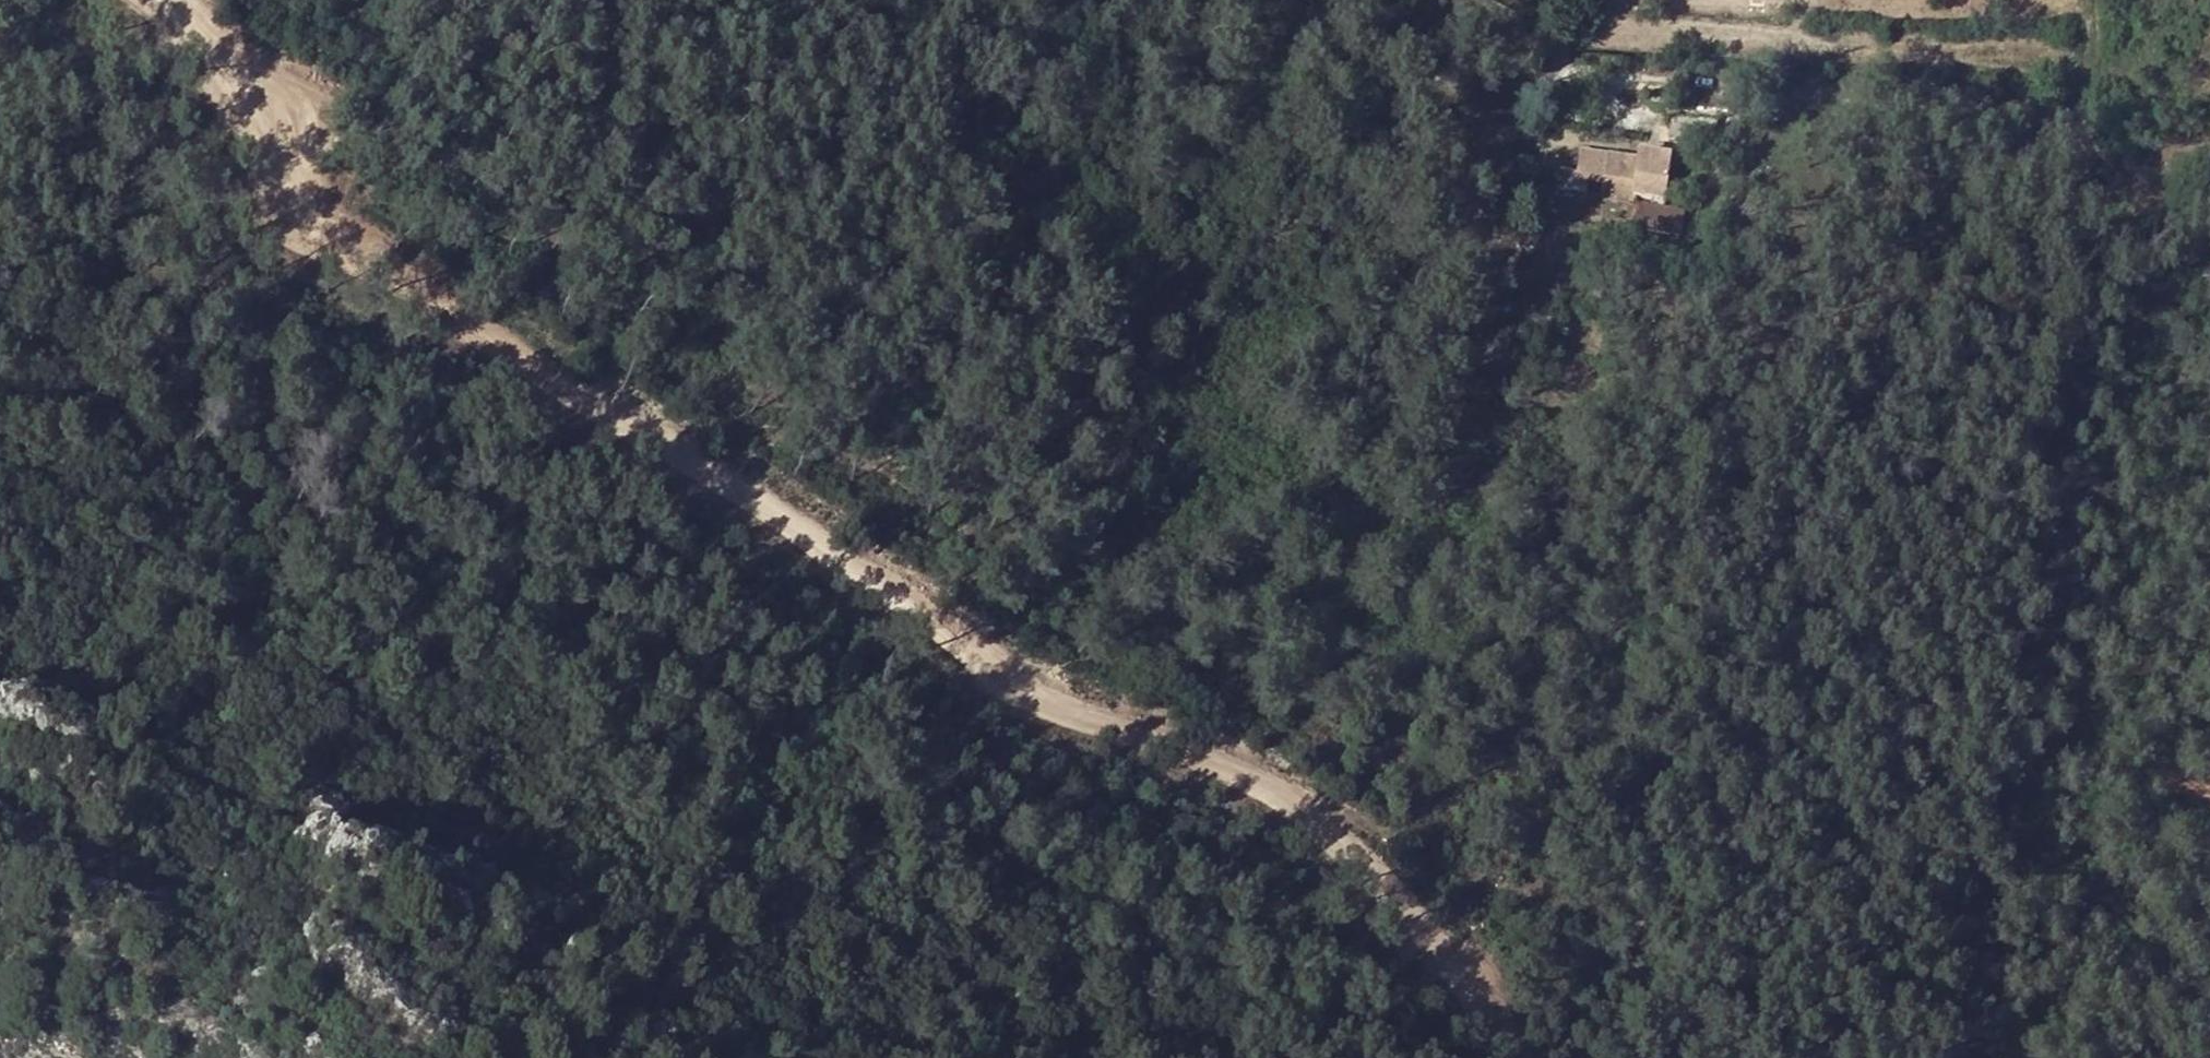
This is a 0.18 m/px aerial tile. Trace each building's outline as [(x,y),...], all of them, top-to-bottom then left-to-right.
[(1565,201),(1575,203),(1590,206),(1592,200),(1597,178),(1572,172),(1567,195),(1565,201)] [(1590,206),(1588,216),(1621,223),(1622,216),(1653,223),(1661,185),(1630,178),(1629,185),(1597,178),(1592,200),(1590,206)] [(1641,220),(1640,228),(1651,231),(1653,223),(1641,220)] [(1640,228),(1626,225),(1621,248),(1666,257),(1671,235),(1651,231),(1640,228)]
